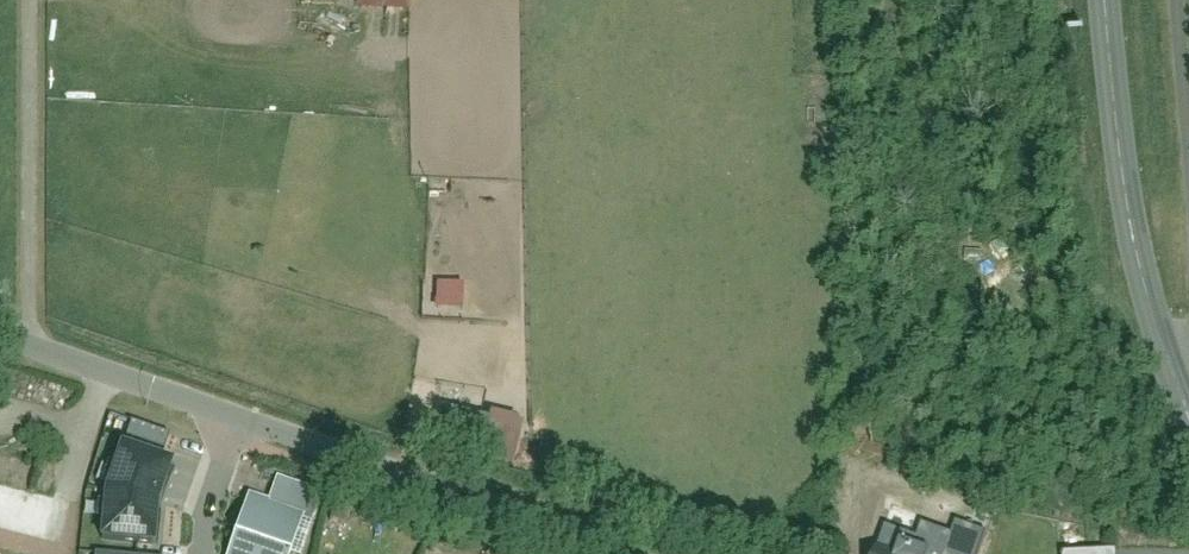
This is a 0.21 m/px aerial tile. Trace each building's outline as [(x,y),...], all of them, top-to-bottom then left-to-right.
[(399,0),(349,0),(349,10),(399,11),(399,0)] [(457,307),(457,281),(429,281),(429,307),(457,307)] [(426,431),(479,442),(485,417),(431,405),(426,431)] [(165,451),(170,435),(123,420),(115,444),(149,455),(151,447),(165,451)] [(123,450),(104,503),(100,553),(159,553),(162,512),(177,469),(123,450)] [(249,502),(227,553),(279,553),(293,520),(249,502)] [(881,521),(870,553),(948,553),(952,544),(881,521)]
